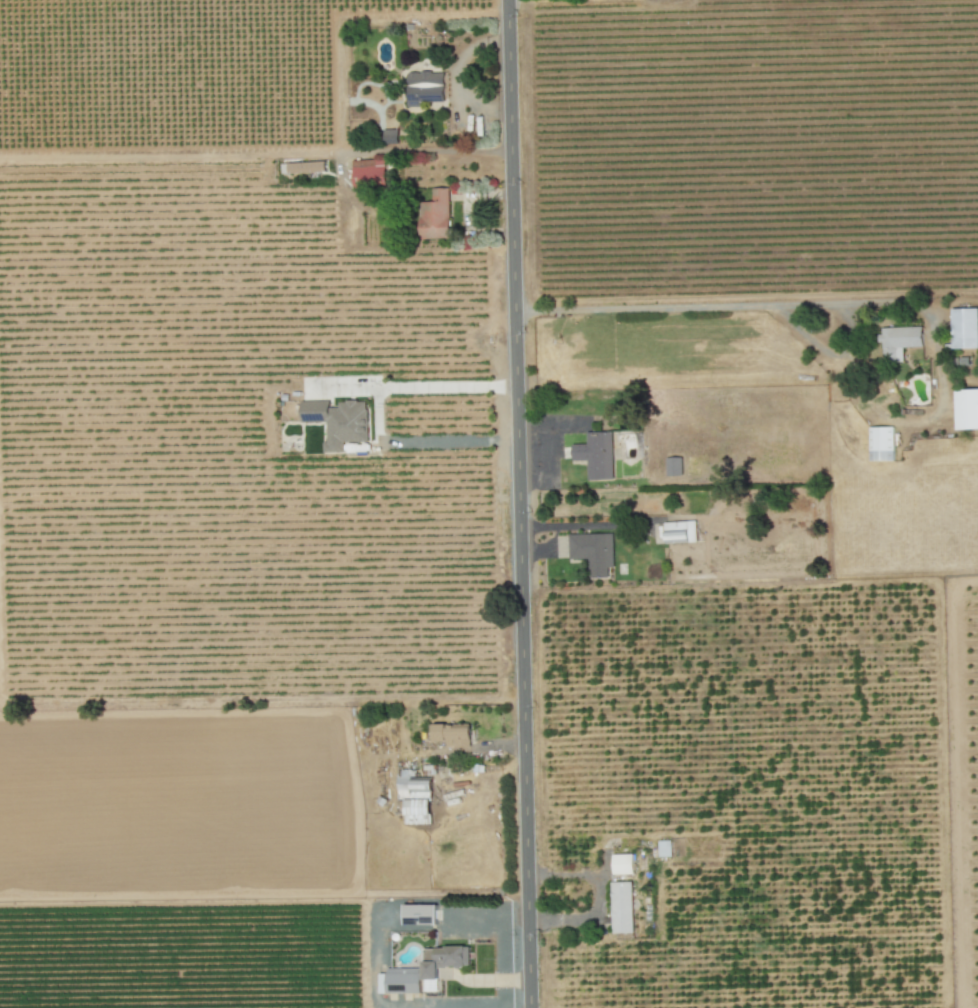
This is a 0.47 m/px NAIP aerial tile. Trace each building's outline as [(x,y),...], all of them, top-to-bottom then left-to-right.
[(443,102),(444,72),(407,72),(406,107),(420,107),(420,102),(443,102)] [(397,129),(383,130),(383,143),(398,143),(397,129)] [(352,160),(353,186),(386,184),(385,154),(373,155),(374,159),(352,160)] [(325,161),(288,163),(288,174),(326,172),(325,161)] [(432,188),(432,202),(418,203),(419,239),(450,238),(449,188),(432,188)] [(977,348),(977,308),(951,309),(952,348),(977,348)] [(922,347),(922,327),(881,328),(882,363),(903,362),(902,347),(922,347)] [(955,390),(957,430),(977,429),(977,390),(955,390)] [(368,442),(367,401),(339,402),(339,408),(330,408),(329,401),(301,402),(301,422),(326,421),(327,443),(324,443),(324,453),(345,452),(344,442),(368,442)] [(893,461),(893,427),(869,427),(869,461),(893,461)] [(612,479),(611,432),(586,432),(586,444),(571,444),(572,461),(587,460),(587,480),(612,479)] [(682,475),(681,457),(666,458),(667,476),(682,475)] [(664,522),(665,543),(696,542),(695,521),(664,522)] [(612,533),(568,534),(569,559),(590,559),(590,579),(608,578),(608,568),(613,568),(612,533)] [(429,725),(429,742),(445,741),(446,748),(470,747),(470,724),(429,725)] [(431,824),(431,777),(415,777),(415,770),(399,770),(398,798),(405,798),(405,824),(431,824)] [(659,857),(671,857),(671,841),(659,841),(659,857)] [(633,874),(633,854),(613,855),(614,875),(633,874)] [(611,882),(612,933),(633,933),(632,882),(611,882)] [(404,924),(436,925),(436,905),(404,904),(404,924)] [(438,979),(438,967),(470,967),(470,947),(423,947),(423,979),(438,979)] [(379,994),(421,993),(421,968),(386,968),(387,974),(379,974),(379,994)]
